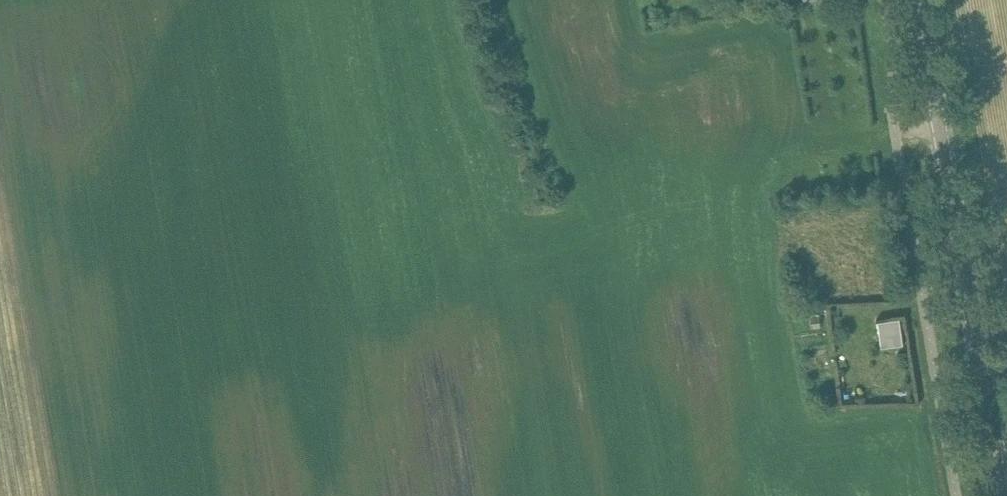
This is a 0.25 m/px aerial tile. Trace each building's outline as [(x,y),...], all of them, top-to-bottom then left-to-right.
[(906,345),(903,319),(879,321),(882,347),(906,345)]
